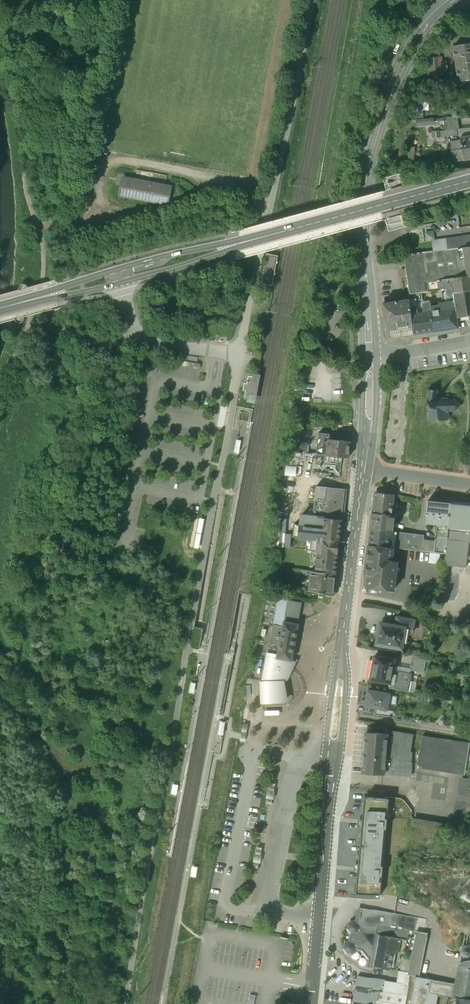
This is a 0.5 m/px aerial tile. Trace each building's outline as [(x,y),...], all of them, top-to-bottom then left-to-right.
[(454,45),(459,81),(469,79),(469,43),(454,45)] [(441,57),(428,59),(430,75),(443,74),(442,69),(447,68),(446,61),(442,62),(441,57)] [(457,116),(443,117),(444,130),(458,129),(457,116)] [(458,129),(459,135),(460,137),(469,135),(469,128),(458,129)] [(460,137),(460,140),(464,160),(469,159),(469,135),(460,137)] [(460,140),(450,142),(453,162),(464,160),(460,140)] [(173,186),(122,176),(117,196),(169,207),(173,186)] [(432,241),(435,240),(434,232),(425,233),(427,242),(432,241)] [(467,235),(446,239),(447,249),(468,247),(467,235)] [(447,249),(446,239),(435,240),(432,241),(434,251),(447,249)] [(469,275),(469,246),(468,247),(447,249),(434,251),(404,254),(407,284),(428,281),(469,275)] [(428,281),(428,286),(429,292),(441,290),(452,288),(453,293),(466,291),(469,290),(469,277),(469,275),(428,281)] [(409,294),(420,292),(419,287),(428,286),(428,281),(407,284),(409,294)] [(452,288),(441,290),(443,304),(430,306),(431,311),(431,316),(433,331),(457,328),(455,315),(455,312),(453,293),(452,288)] [(245,292),(239,291),(235,306),(241,307),(245,292)] [(468,314),(466,291),(453,293),(455,312),(455,315),(468,314)] [(410,299),(382,303),(384,320),(388,319),(389,329),(413,326),(411,310),(410,299)] [(431,311),(418,313),(417,309),(411,310),(413,326),(413,334),(433,331),(431,316),(431,311)] [(260,374),(245,372),(242,389),(245,390),(244,398),(255,400),(260,374)] [(438,398),(438,389),(428,390),(428,419),(449,419),(449,410),(456,409),(458,408),(459,407),(460,405),(460,403),(459,401),(457,400),(455,399),(449,399),(448,398),(438,398)] [(319,433),(318,443),(317,454),(327,455),(329,439),(329,436),(330,434),(319,433)] [(350,442),(329,439),(327,455),(349,457),(350,442)] [(296,452),(308,453),(309,442),(297,441),(296,452)] [(289,478),(282,477),(276,547),(289,549),(289,534),(285,533),(289,478)] [(296,515),(294,533),(300,534),(301,525),(318,526),(324,527),(325,517),(342,519),(344,490),(313,487),(312,491),(294,490),(292,515),(296,515)] [(394,494),(375,491),(373,512),(395,515),(397,501),(393,500),(394,494)] [(452,503),(428,501),(426,521),(431,521),(430,525),(438,526),(437,536),(448,538),(452,503)] [(452,503),(448,538),(469,540),(469,505),(452,503)] [(395,515),(373,512),(371,528),(393,531),(395,515)] [(342,519),(325,517),(324,527),(340,528),(342,519)] [(299,537),(317,539),(318,526),(301,525),(300,534),(299,537)] [(324,527),(318,526),(317,539),(320,539),(339,540),(340,528),(324,527)] [(393,531),(371,528),(369,545),(393,547),(399,548),(401,532),(393,531)] [(424,535),(401,532),(399,548),(422,550),(424,539),(424,535)] [(448,538),(437,536),(436,540),(435,552),(440,552),(446,553),(448,538)] [(469,544),(469,540),(448,538),(446,553),(445,564),(467,566),(469,544)] [(339,540),(320,539),(319,552),(338,554),(339,540)] [(436,540),(424,539),(422,550),(430,551),(435,552),(436,540)] [(393,547),(369,545),(364,585),(394,589),(397,561),(391,561),(393,547)] [(439,563),(440,552),(435,552),(430,551),(429,562),(439,563)] [(338,554),(319,552),(317,572),(335,574),(338,554)] [(333,596),(335,574),(317,572),(311,571),(309,590),(333,596)] [(278,598),(276,613),(274,625),(265,672),(263,680),(261,680),(262,703),(284,702),(283,680),(286,680),(295,661),(291,660),(294,645),(296,645),(297,639),(295,639),(298,624),(302,602),(288,600),(284,599),(278,598)] [(414,619),(397,617),(395,625),(405,627),(404,632),(411,633),(414,619)] [(395,625),(380,623),(377,644),(401,648),(404,632),(405,627),(395,625)] [(395,659),(375,656),(370,680),(391,684),(393,671),(395,659)] [(427,659),(413,656),(412,663),(425,665),(427,659)] [(411,674),(393,671),(391,684),(393,684),(392,688),(405,690),(407,681),(410,682),(411,677),(411,674)] [(416,678),(411,677),(410,682),(407,681),(405,690),(414,692),(416,678)] [(390,694),(368,690),(365,706),(379,708),(387,710),(390,694)] [(387,710),(379,708),(378,715),(395,718),(396,711),(387,710)] [(373,733),(365,732),(362,772),(385,774),(388,734),(373,733)] [(388,734),(385,774),(409,775),(411,752),(407,752),(408,735),(388,734)] [(469,743),(423,736),(419,765),(465,772),(469,743)] [(460,793),(469,795),(469,779),(463,777),(460,793)] [(365,797),(356,893),(380,895),(389,799),(365,797)] [(457,815),(469,818),(469,801),(460,799),(457,815)] [(446,827),(412,820),(410,850),(441,853),(446,827)] [(404,915),(359,907),(357,922),(356,926),(376,930),(377,924),(402,928),(415,930),(424,931),(427,918),(404,915)] [(376,930),(356,926),(357,922),(353,922),(350,924),(349,927),(351,931),(355,931),(353,942),(349,942),(346,944),(345,947),(348,950),(351,951),(354,949),(355,946),(363,947),(371,957),(370,962),(374,963),(377,949),(373,949),(376,930)] [(402,928),(377,924),(376,930),(373,949),(377,949),(374,963),(370,962),(370,966),(390,969),(393,953),(397,954),(400,938),(402,928)] [(415,930),(402,928),(400,938),(406,940),(407,936),(414,937),(415,934),(414,934),(415,930)] [(424,931),(415,930),(414,934),(415,934),(408,972),(407,974),(410,975),(415,976),(419,976),(428,932),(424,931)] [(414,937),(407,936),(406,940),(405,949),(411,951),(414,937)] [(463,943),(459,968),(469,970),(469,944),(463,943)] [(410,959),(403,957),(400,971),(407,972),(410,959)] [(459,968),(456,983),(463,985),(460,998),(469,1000),(469,970),(459,968)] [(400,971),(398,971),(397,982),(408,984),(410,975),(407,974),(408,972),(400,971)] [(367,977),(357,975),(355,987),(365,989),(367,977)] [(415,976),(411,1003),(435,1003),(437,993),(449,996),(447,1003),(459,1003),(460,998),(454,997),(456,983),(419,976),(415,976)] [(385,980),(367,977),(365,989),(355,987),(353,999),(376,1003),(379,992),(383,993),(385,980)] [(385,980),(383,993),(379,992),(376,1003),(405,1003),(408,984),(397,982),(385,980)] [(463,985),(456,983),(454,997),(460,998),(463,985)]
